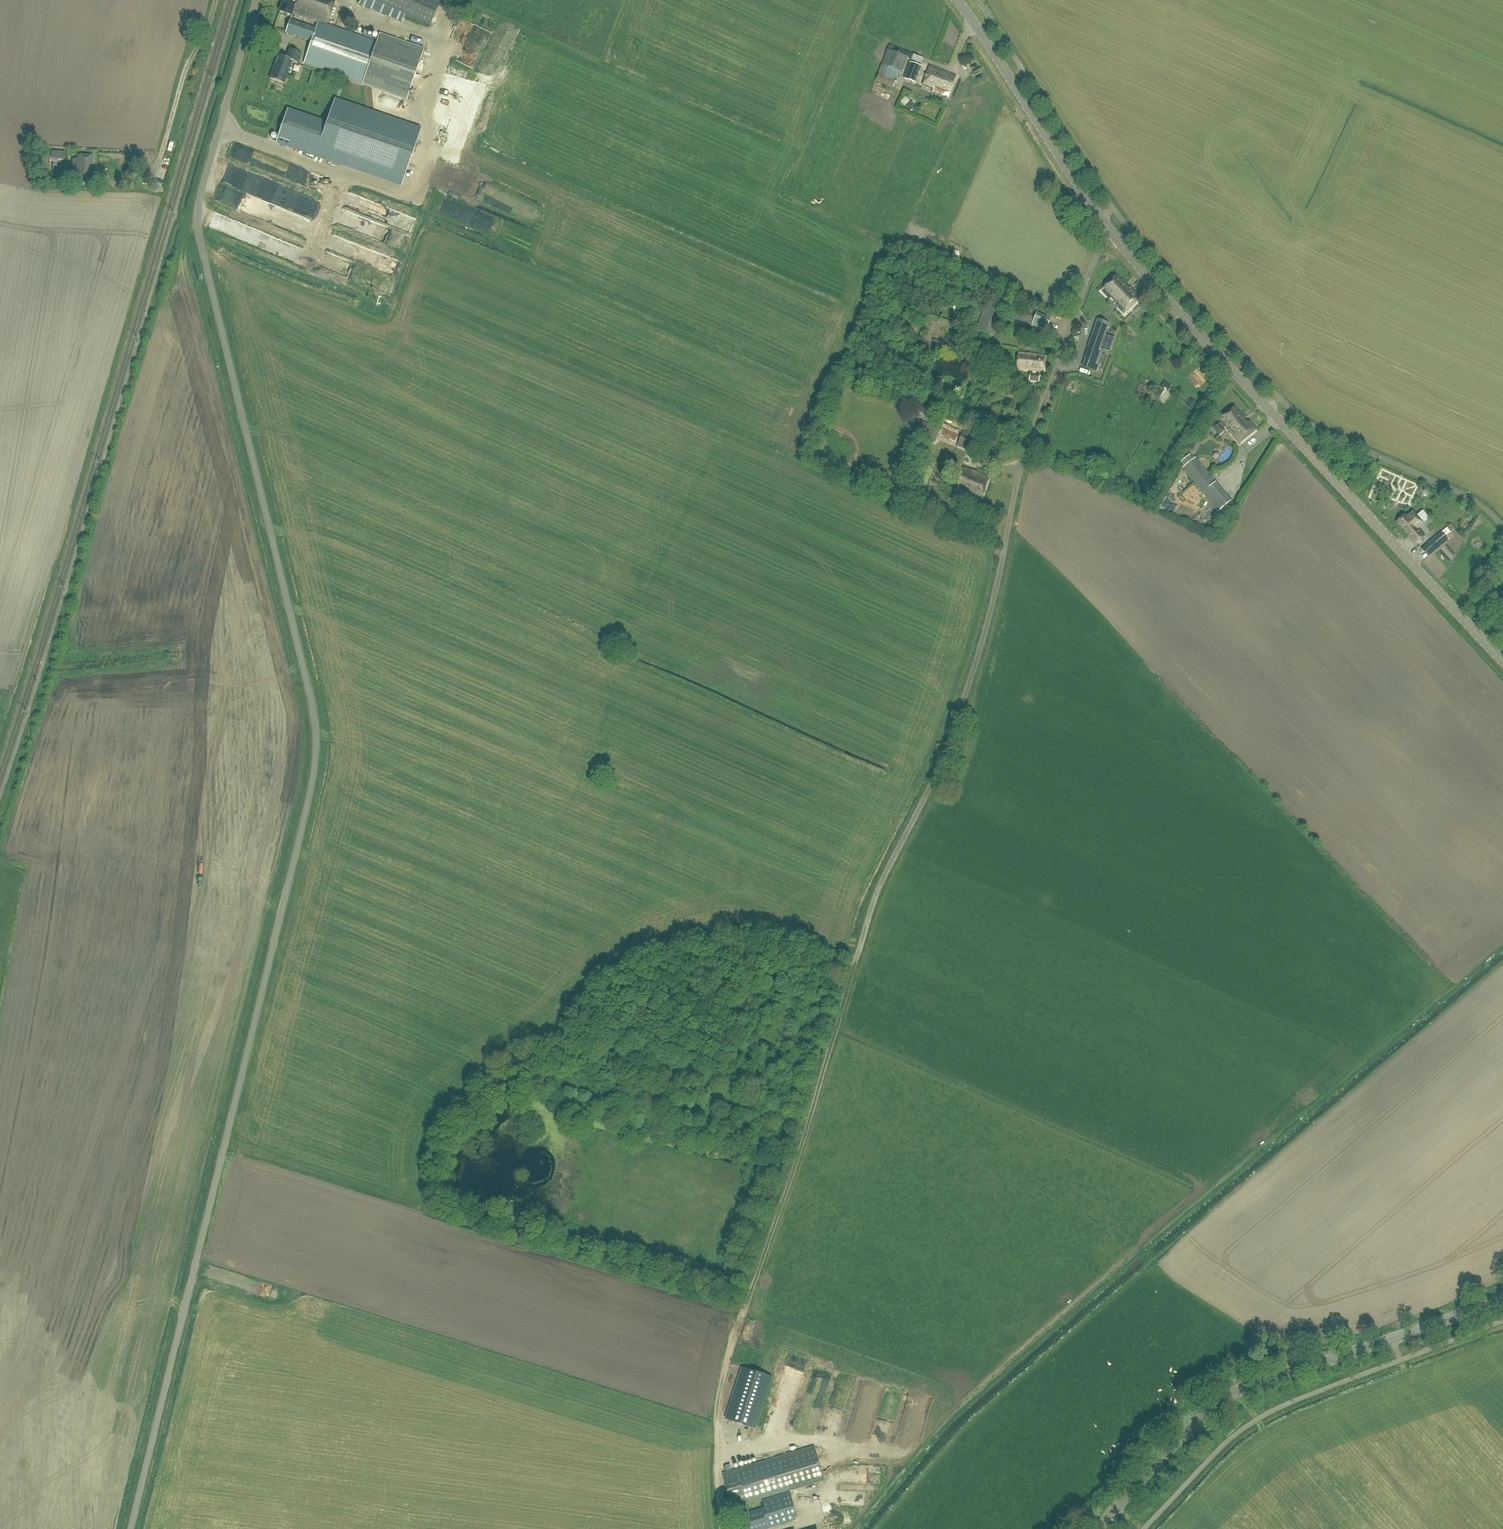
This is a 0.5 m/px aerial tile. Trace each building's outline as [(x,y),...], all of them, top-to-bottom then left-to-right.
[(335,0),(283,0),(279,13),(291,17),(292,15),(317,24),(315,30),(289,21),(285,33),(311,42),(303,64),(406,100),(423,52),(379,37),(376,44),(325,26),(335,0)] [(429,27),(440,0),(366,0),(429,27)] [(471,30),(449,80),(468,86),(488,39),(471,30)] [(302,56),(288,51),(285,60),(278,57),(269,80),(284,85),(292,63),(298,65),(302,56)] [(890,51),(881,76),(900,83),(909,58),(890,51)] [(907,73),(912,75),(910,79),(917,82),(924,68),(911,62),(907,73)] [(979,62),(970,67),(973,73),(982,68),(979,62)] [(953,77),(929,68),(922,86),(934,91),(933,94),(945,98),(953,77)] [(286,111),(277,137),(275,136),(275,134),(269,132),(266,139),(273,141),(274,139),(276,140),(275,141),(399,185),(418,131),(334,101),(325,125),(286,111)] [(914,102),(908,107),(912,112),(918,107),(914,102)] [(92,157),(77,156),(77,161),(73,160),(73,166),(77,166),(76,177),(91,178),(91,173),(89,173),(89,167),(92,167),(92,157)] [(70,172),(59,171),(58,180),(70,180),(70,172)] [(227,193),(223,205),(263,219),(265,213),(260,211),(262,204),(233,194),(233,195),(227,193)] [(409,218),(365,205),(361,219),(412,234),(418,217),(410,215),(409,218)] [(398,278),(403,264),(383,259),(379,272),(398,278)] [(1131,288),(1129,290),(1116,277),(1101,291),(1110,300),(1111,299),(1116,303),(1114,305),(1125,315),(1141,298),(1131,288)] [(1007,308),(988,300),(976,330),(995,337),(1007,308)] [(1010,315),(1032,325),(1036,317),(1014,307),(1010,315)] [(1034,327),(1048,333),(1052,323),(1037,318),(1034,327)] [(1110,324),(1098,320),(1086,360),(1098,364),(1110,324)] [(1047,356),(1020,353),(1018,368),(1045,371),(1047,356)] [(1191,399),(1187,407),(1193,410),(1197,403),(1191,399)] [(1220,423),(1213,428),(1220,436),(1227,431),(1238,445),(1256,430),(1249,421),(1245,423),(1233,408),(1218,420),(1219,423),(1220,423)] [(922,411),(920,415),(928,420),(931,415),(922,411)] [(930,425),(930,443),(941,443),(941,426),(930,425)] [(945,436),(948,437),(946,443),(957,446),(962,431),(948,427),(945,436)] [(1238,457),(1233,446),(1217,453),(1221,464),(1238,457)] [(1231,502),(1196,458),(1182,469),(1218,513),(1223,510),(1225,513),(1233,507),(1229,503),(1231,502)] [(972,471),(964,468),(956,489),(981,500),(989,479),(972,472),(972,471)] [(1423,524),(1413,512),(1407,518),(1405,516),(1397,522),(1416,544),(1425,536),(1418,529),(1423,524)] [(1455,530),(1451,525),(1427,544),(1434,552),(1454,536),(1451,533),(1455,530)] [(1478,551),(1484,547),(1480,542),(1474,546),(1478,551)] [(772,1378),(743,1370),(728,1422),(758,1431),(772,1378)] [(821,1386),(819,1397),(827,1399),(829,1388),(821,1386)] [(805,1425),(809,1425),(809,1417),(820,1418),(821,1405),(807,1404),(805,1425)] [(813,1446),(722,1474),(732,1508),(736,1507),(743,1528),(771,1528),(792,1523),(786,1502),(749,1513),(746,1505),(824,1481),(813,1446)]
